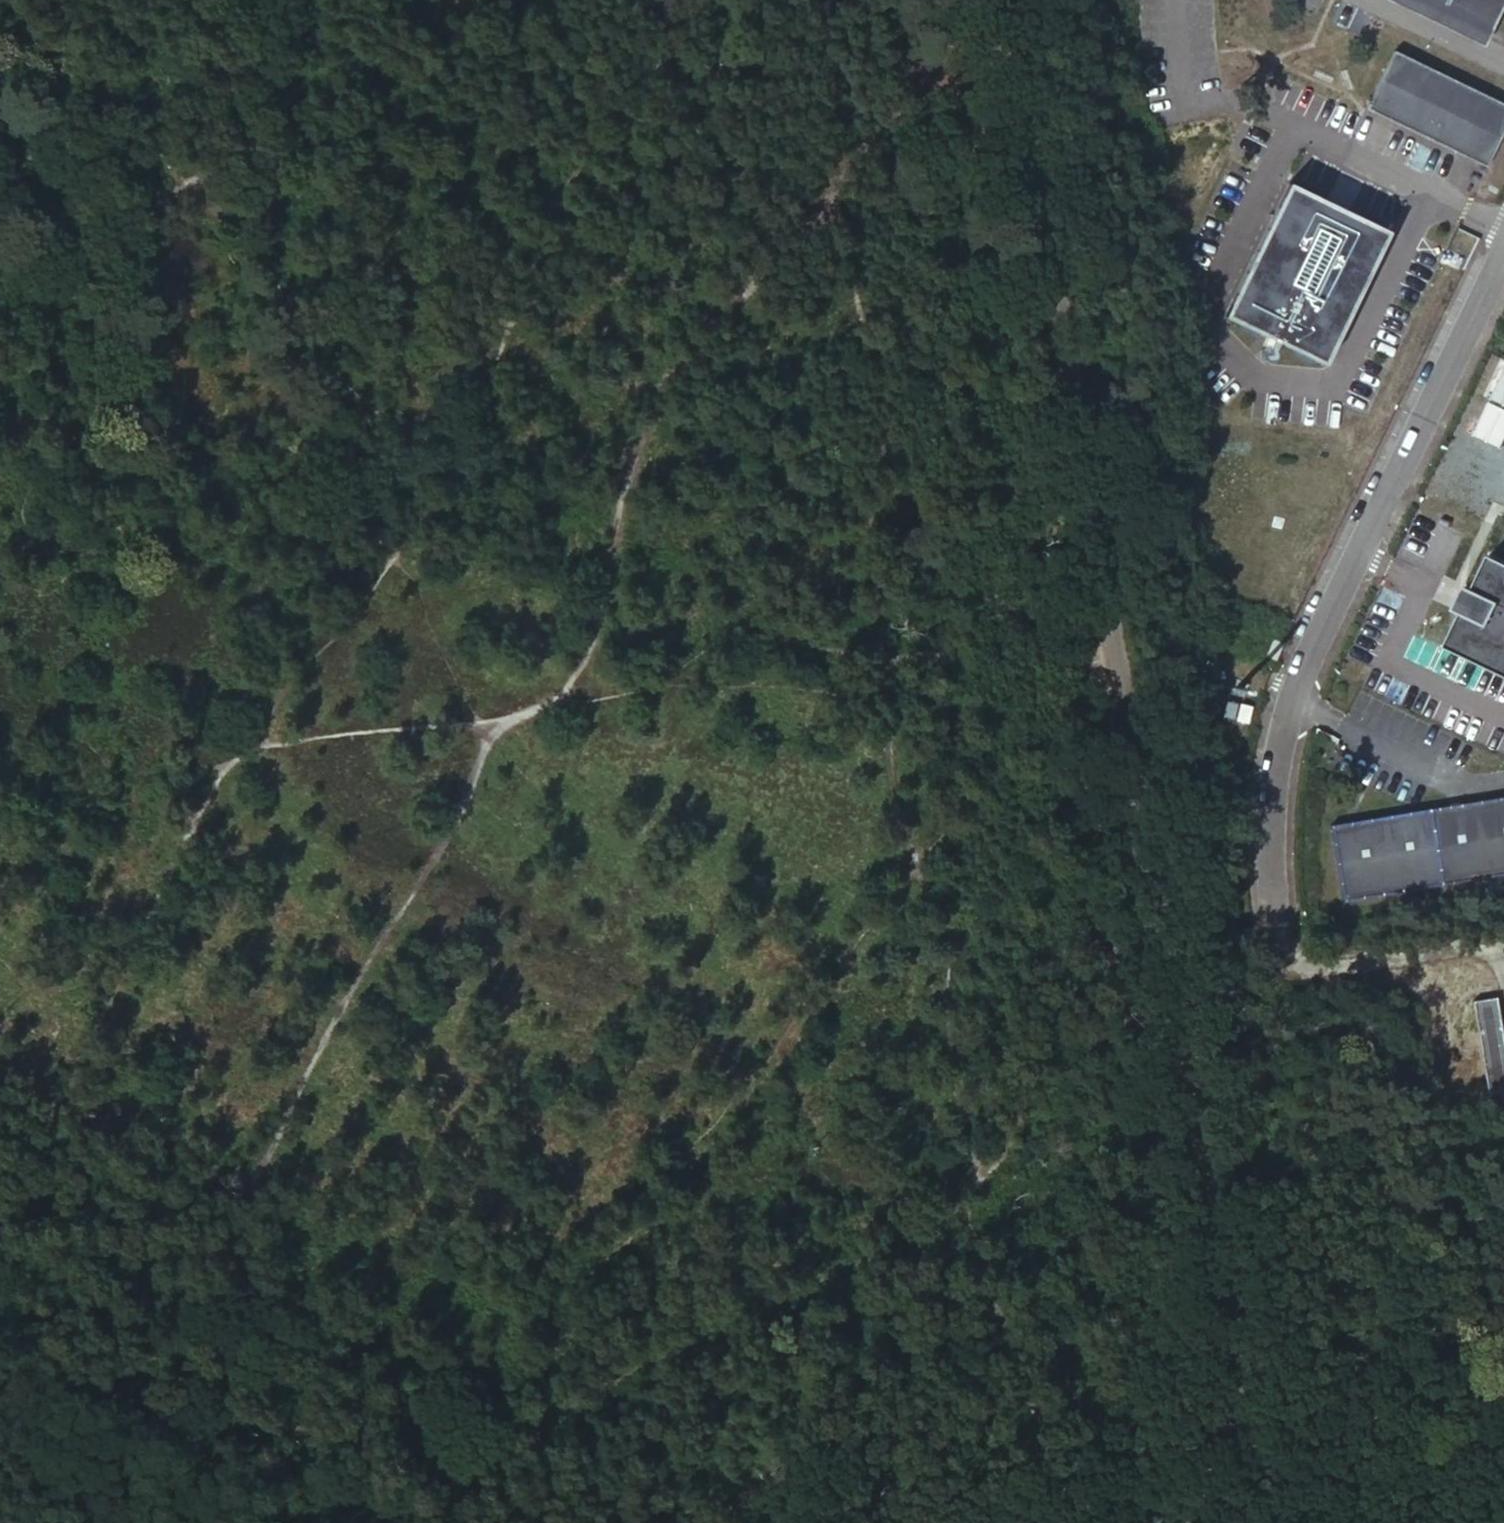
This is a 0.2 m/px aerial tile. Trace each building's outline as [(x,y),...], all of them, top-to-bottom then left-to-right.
[(1483,44),(1491,27),(1435,0),(1390,0),(1483,44)] [(1491,27),(1503,0),(1435,0),(1491,27)] [(1393,52),(1365,108),(1485,166),(1503,127),(1503,106),(1393,52)] [(1388,213),(1296,173),(1232,321),(1330,367),(1388,213)] [(1503,679),(1503,565),(1487,556),(1469,590),(1463,587),(1451,610),(1458,614),(1441,646),(1503,679)] [(1271,640),(1264,657),(1274,662),(1281,644),(1271,640)] [(1328,827),(1341,902),(1503,874),(1503,797),(1328,827)] [(1447,972),(1452,1003),(1475,999),(1470,968),(1447,972)] [(1477,1009),(1453,1013),(1459,1044),(1482,1040),(1477,1009)] [(1484,1050),(1460,1054),(1465,1086),(1489,1081),(1484,1050)]
